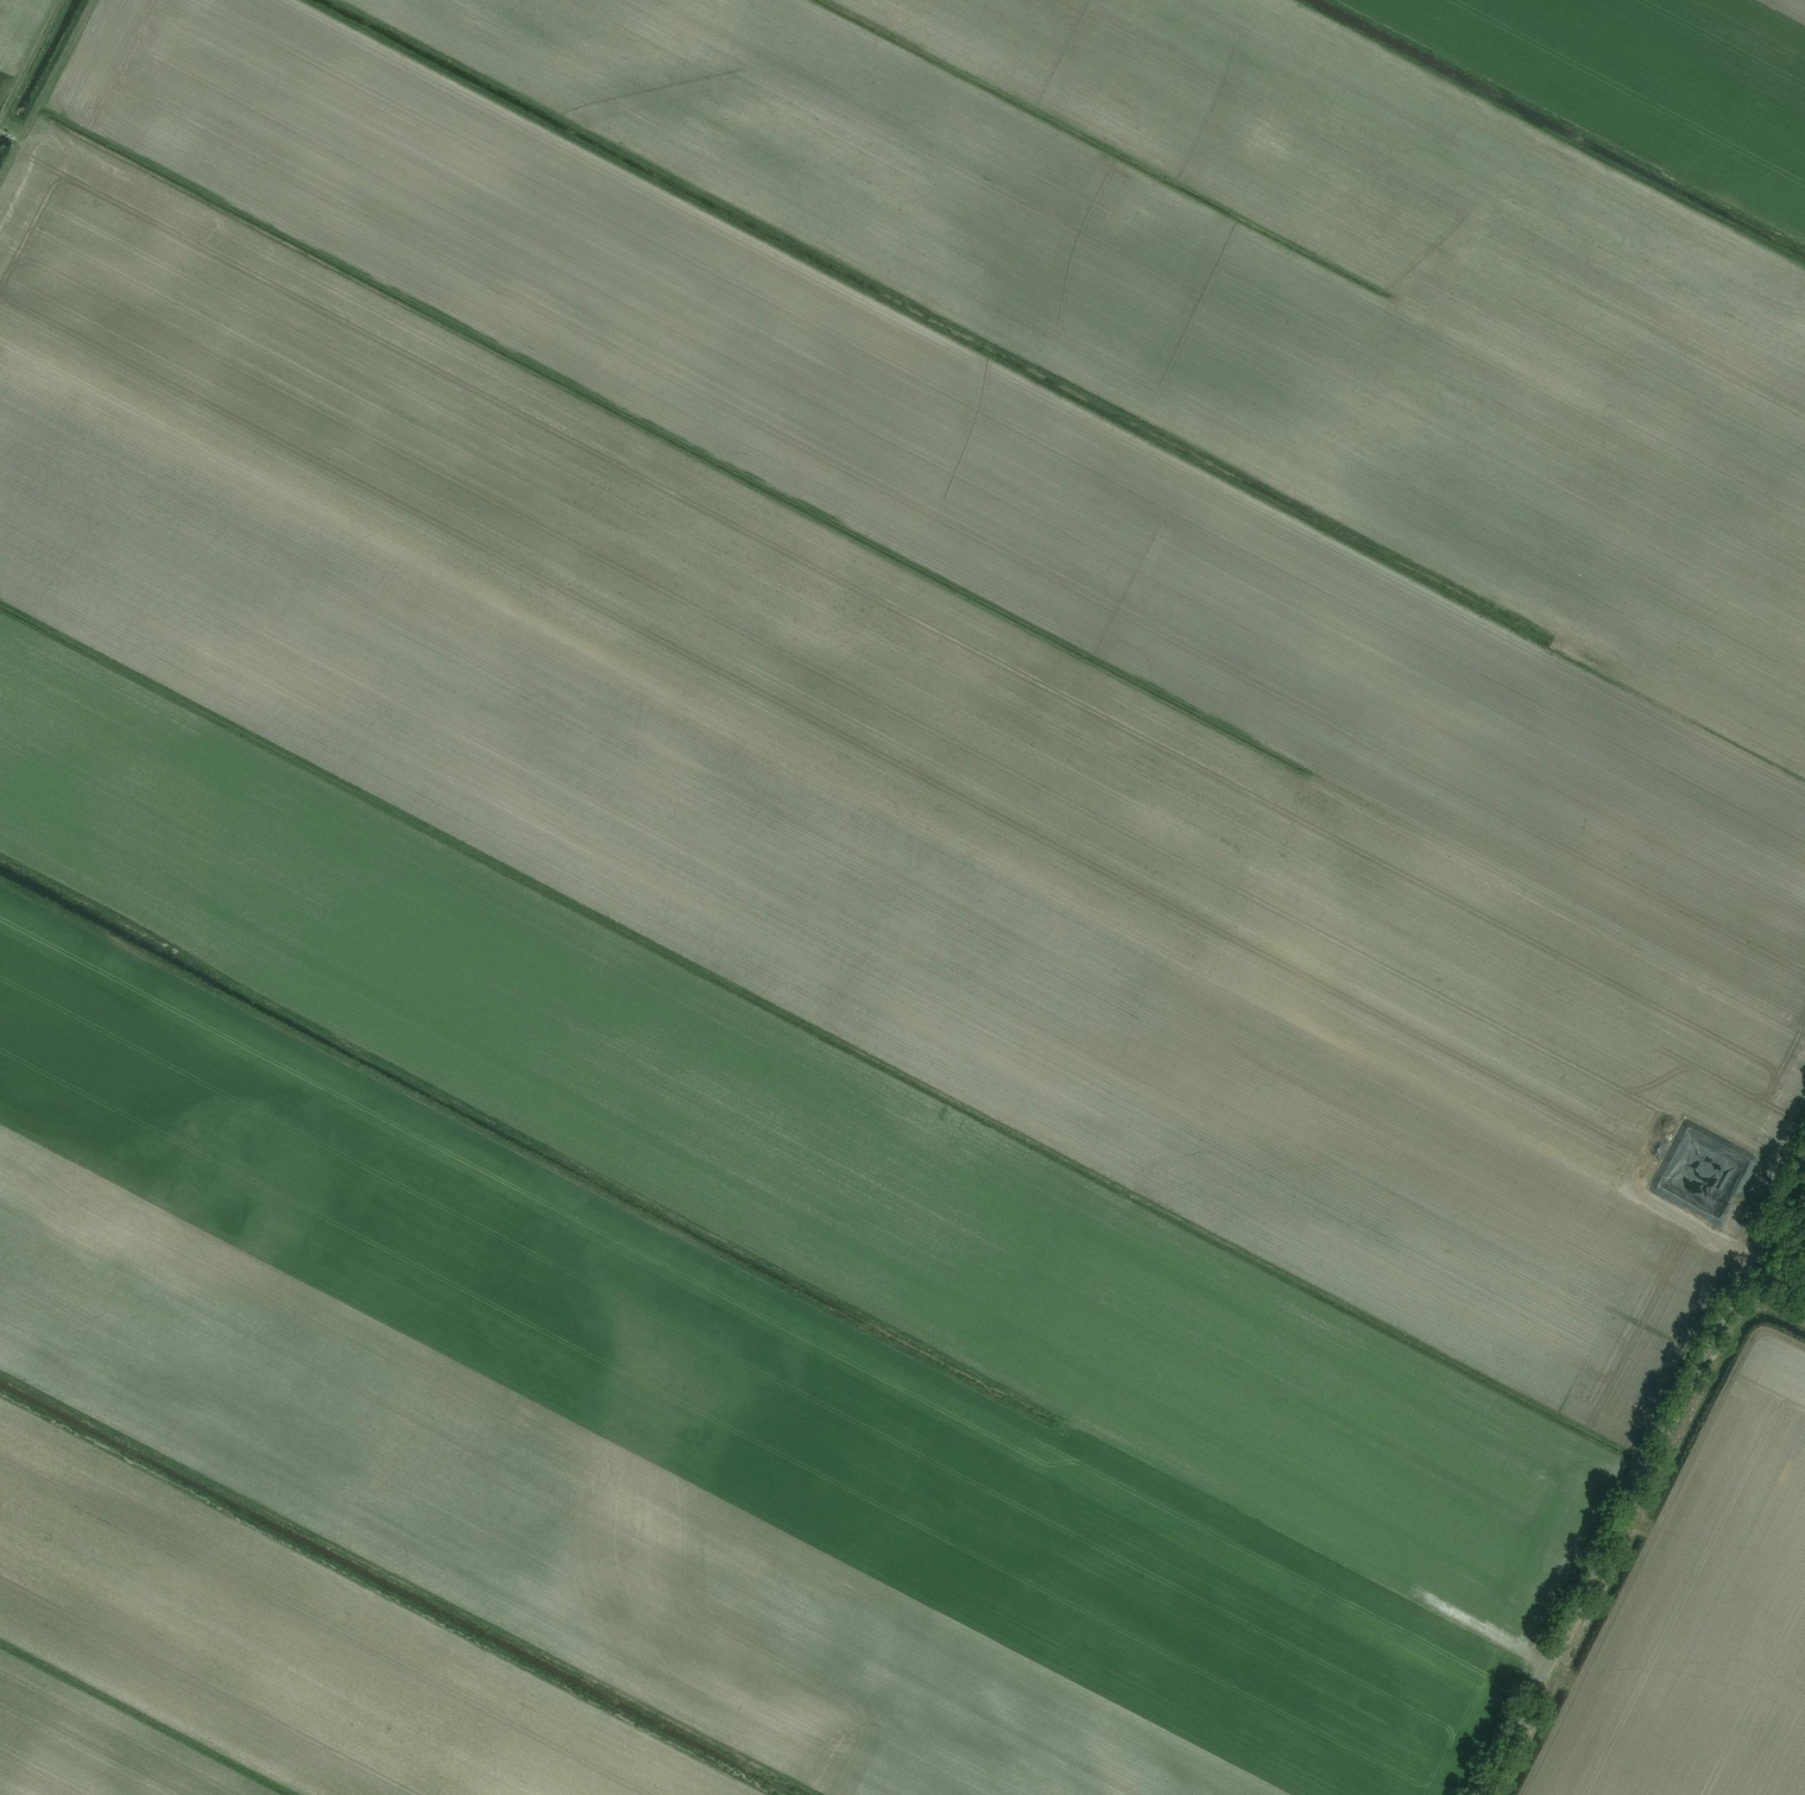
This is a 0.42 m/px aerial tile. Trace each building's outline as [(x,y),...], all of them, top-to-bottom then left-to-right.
[(1710,1211),(1718,1214),(1717,1199),(1721,1189),(1727,1189),(1727,1179),(1725,1159),(1720,1171),(1718,1146),(1714,1144),(1708,1159),(1696,1155),(1688,1155),(1688,1150),(1698,1149),(1701,1150),(1705,1150),(1704,1141),(1694,1142),(1694,1137),(1683,1138),(1666,1179),(1669,1180),(1670,1189),(1687,1196),(1690,1196),(1690,1201),(1703,1206),(1712,1206),(1710,1211)]
